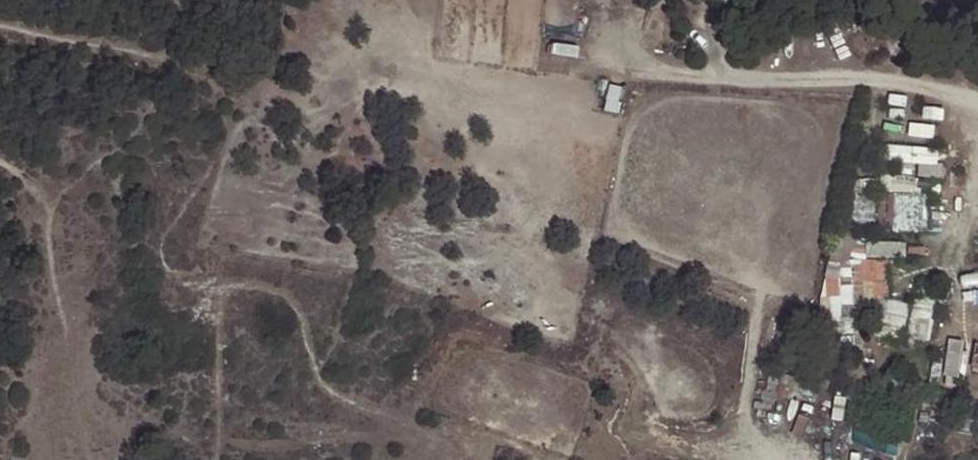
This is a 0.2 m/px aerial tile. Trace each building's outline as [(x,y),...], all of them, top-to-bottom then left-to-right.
[(888,174),(940,170),(938,143),(886,147),(888,174)] [(886,193),(889,229),(926,226),(924,191),(886,193)] [(829,300),(889,299),(889,257),(866,257),(866,249),(829,249),(829,300)] [(909,328),(913,302),(887,297),(882,324),(909,328)] [(949,337),(946,375),(962,376),(965,339),(949,337)]
